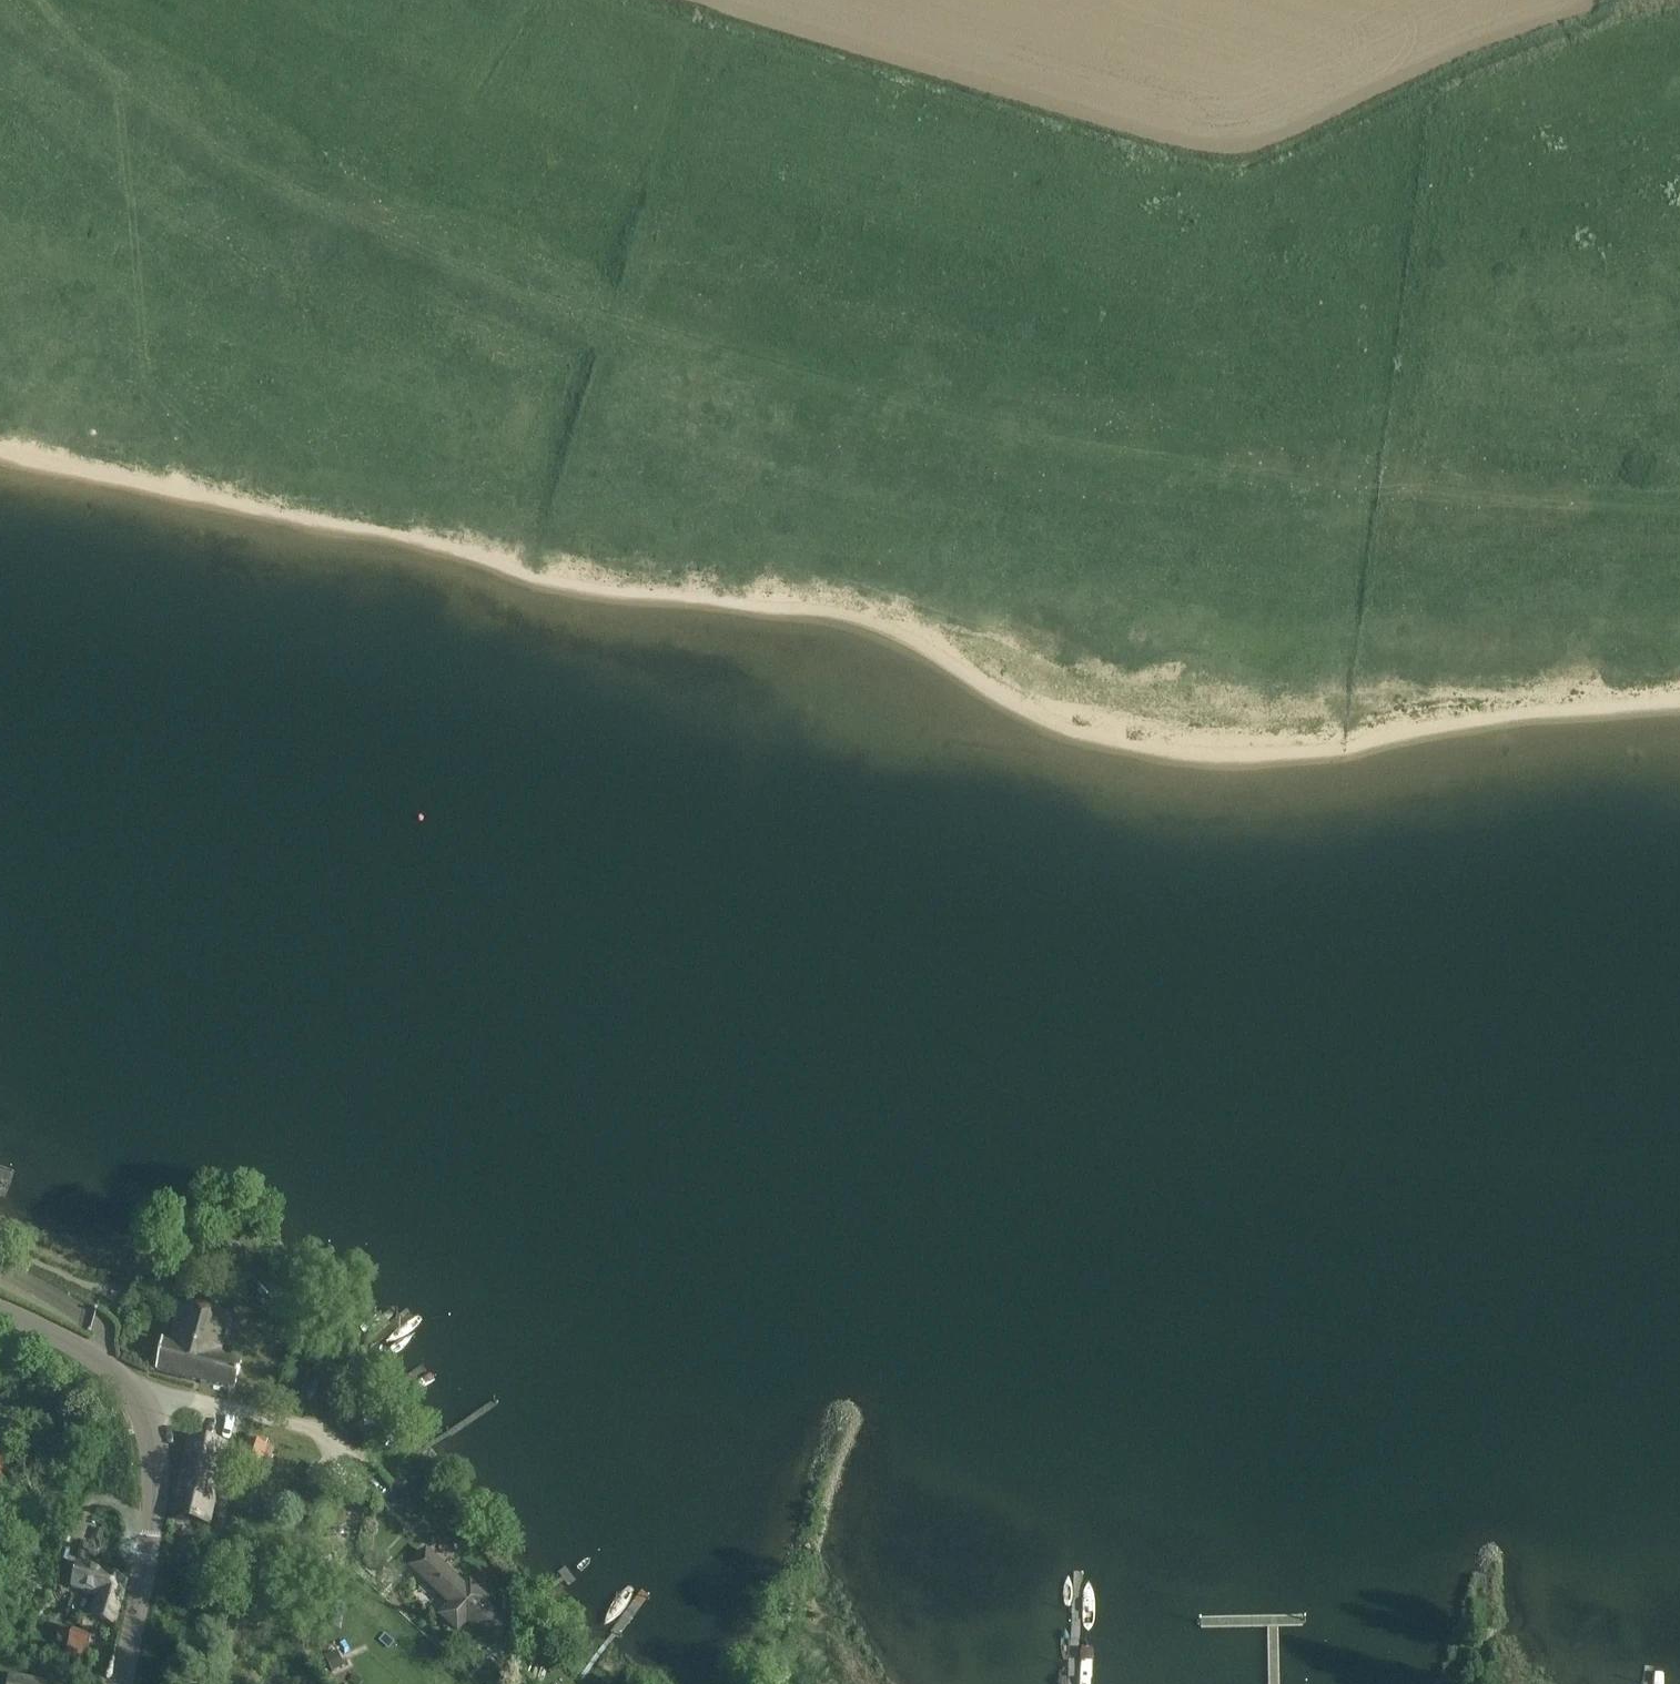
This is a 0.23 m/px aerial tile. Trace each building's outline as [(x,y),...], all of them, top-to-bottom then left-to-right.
[(234,1390),(241,1360),(221,1355),(231,1316),(180,1303),(171,1342),(164,1341),(156,1370),(234,1390)] [(251,1435),(244,1456),(242,1460),(259,1466),(265,1448),(261,1446),(263,1439),(251,1435)] [(172,1520),(209,1527),(225,1446),(189,1439),(172,1520)] [(8,1458),(0,1455),(0,1484),(8,1458)] [(429,1466),(422,1471),(430,1481),(436,1476),(429,1466)] [(344,1487),(329,1476),(321,1486),(335,1498),(344,1487)] [(382,1573),(392,1561),(375,1549),(364,1562),(382,1573)] [(485,1600),(482,1596),(471,1586),(466,1591),(425,1552),(413,1566),(454,1604),(444,1616),(458,1630),(468,1619),(495,1645),(509,1630),(481,1604),(485,1600)] [(92,1618),(93,1618),(115,1624),(127,1579),(104,1571),(107,1562),(93,1559),(91,1568),(77,1565),(71,1588),(98,1595),(92,1618)] [(73,1628),(66,1658),(84,1662),(90,1632),(73,1628)] [(338,1651),(325,1656),(332,1672),(345,1667),(338,1651)] [(349,1680),(354,1683),(367,1683),(368,1683),(354,1673),(349,1680)] [(9,1683),(49,1683),(49,1681),(10,1675),(9,1683)]
